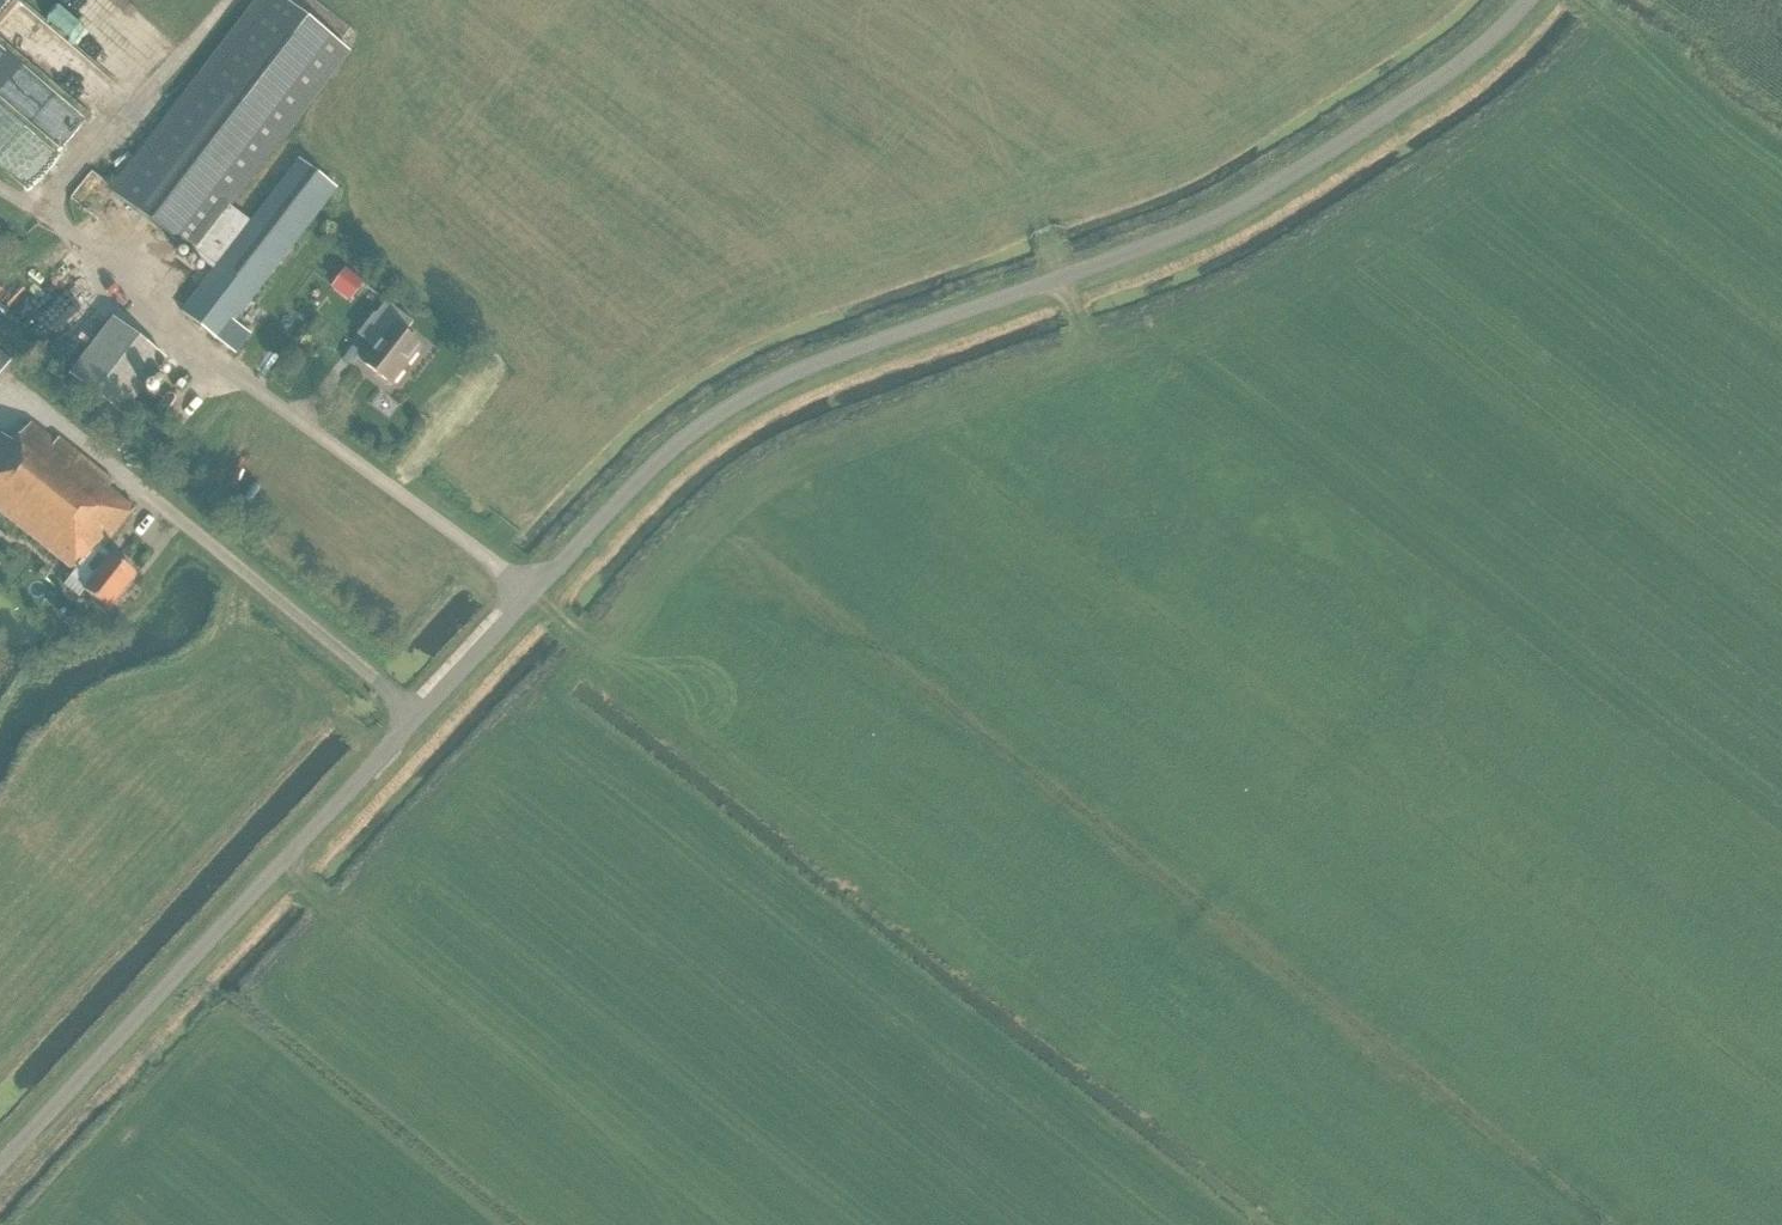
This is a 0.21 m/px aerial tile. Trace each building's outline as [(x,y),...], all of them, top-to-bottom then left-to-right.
[(350,53),(283,0),(259,0),(113,191),(215,270),(182,312),(236,354),(251,334),(235,322),(338,189),(299,159),(251,222),(229,205),(350,53)] [(98,212),(107,193),(88,184),(79,203),(98,212)] [(67,314),(85,291),(66,276),(48,299),(67,314)] [(421,347),(403,333),(413,321),(386,300),(376,314),(374,312),(357,334),(375,348),(364,363),(392,385),(421,347)] [(167,359),(112,317),(68,374),(123,416),(167,359)] [(11,363),(0,355),(0,377),(11,363)] [(31,423),(15,444),(3,434),(0,438),(0,512),(74,571),(69,577),(86,590),(85,591),(109,610),(137,576),(112,556),(112,557),(102,549),(135,509),(118,495),(122,490),(113,482),(110,485),(31,423)]
